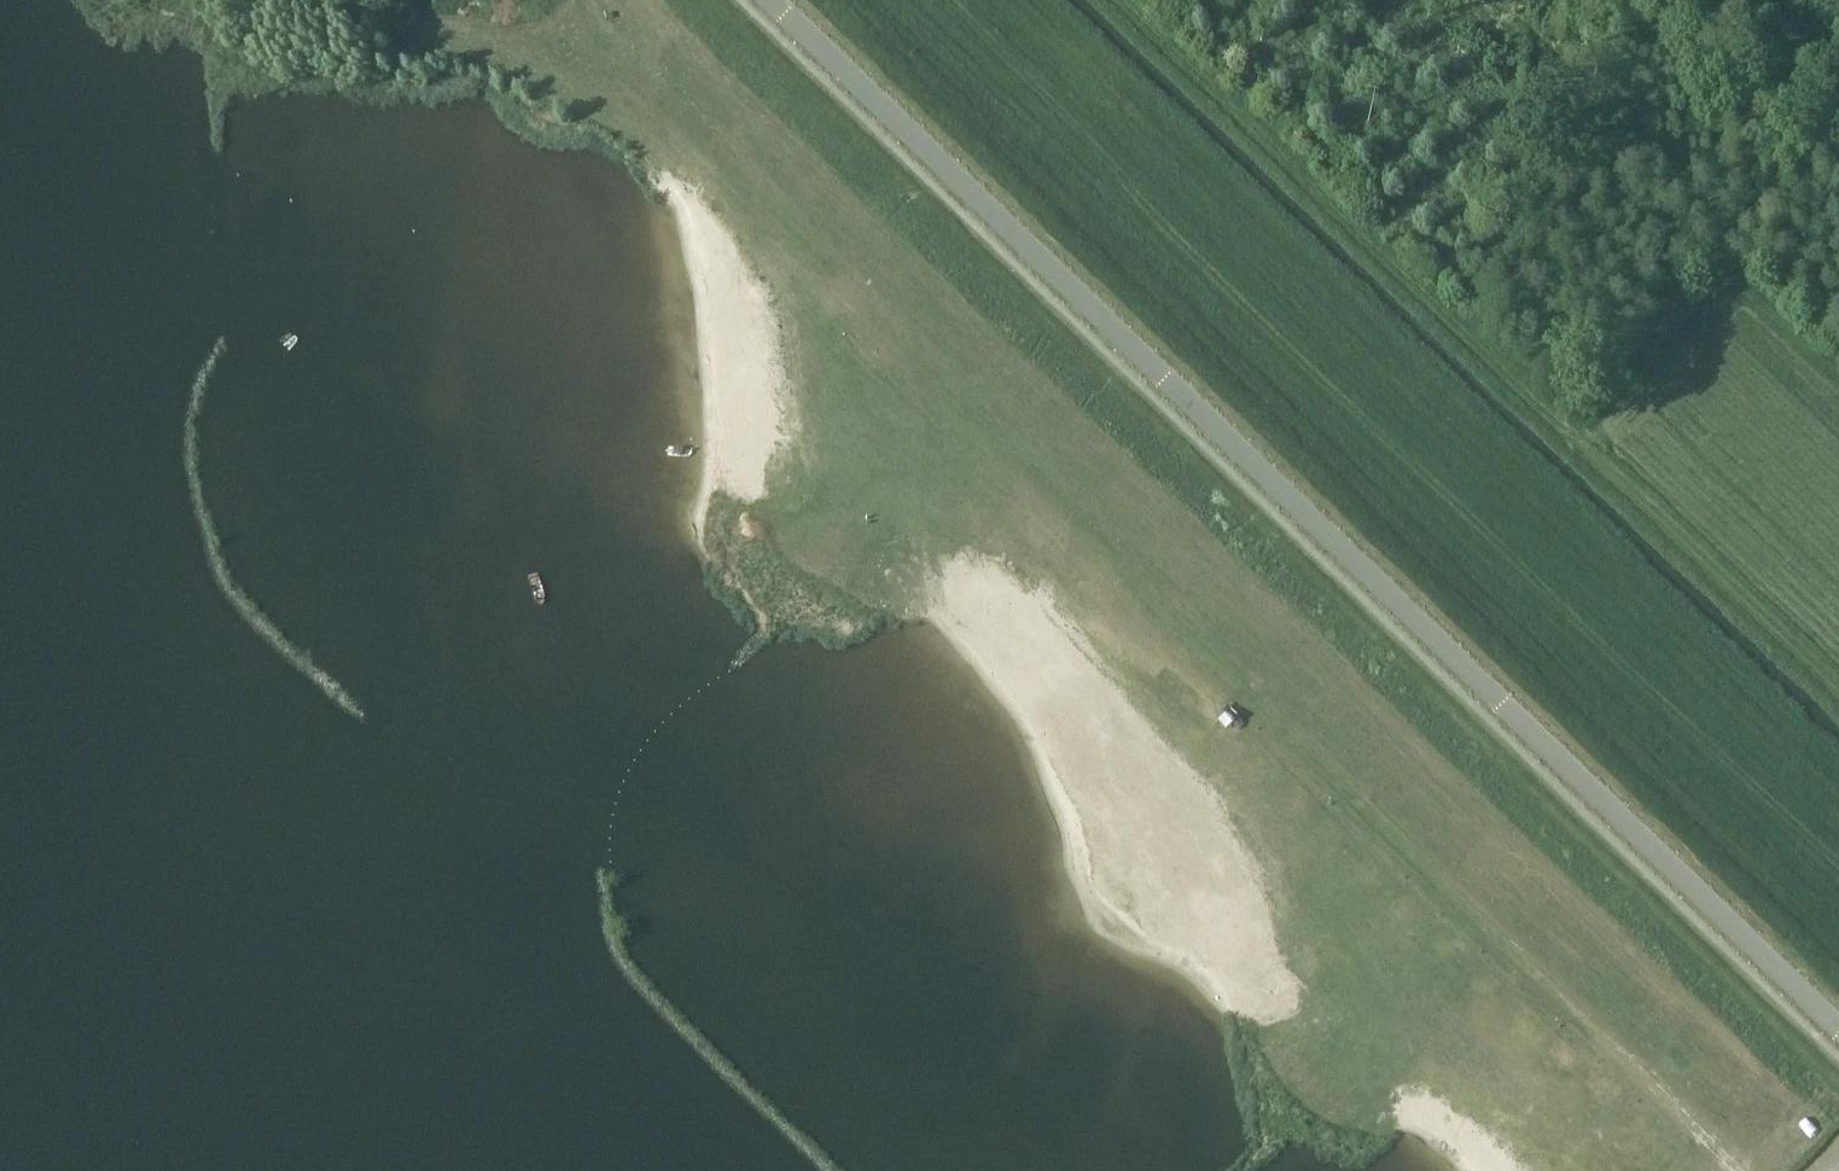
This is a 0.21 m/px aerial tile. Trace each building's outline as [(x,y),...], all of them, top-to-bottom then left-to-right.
[(1657,1119),(1671,1104),(1662,1096),(1648,1110),(1657,1119)] [(1799,1149),(1835,1120),(1826,1109),(1790,1137),(1799,1149)] [(1622,1169),(1624,1170),(1644,1170),(1647,1167),(1634,1156),(1622,1169)] [(1751,1170),(1770,1170),(1763,1162),(1751,1170)]
